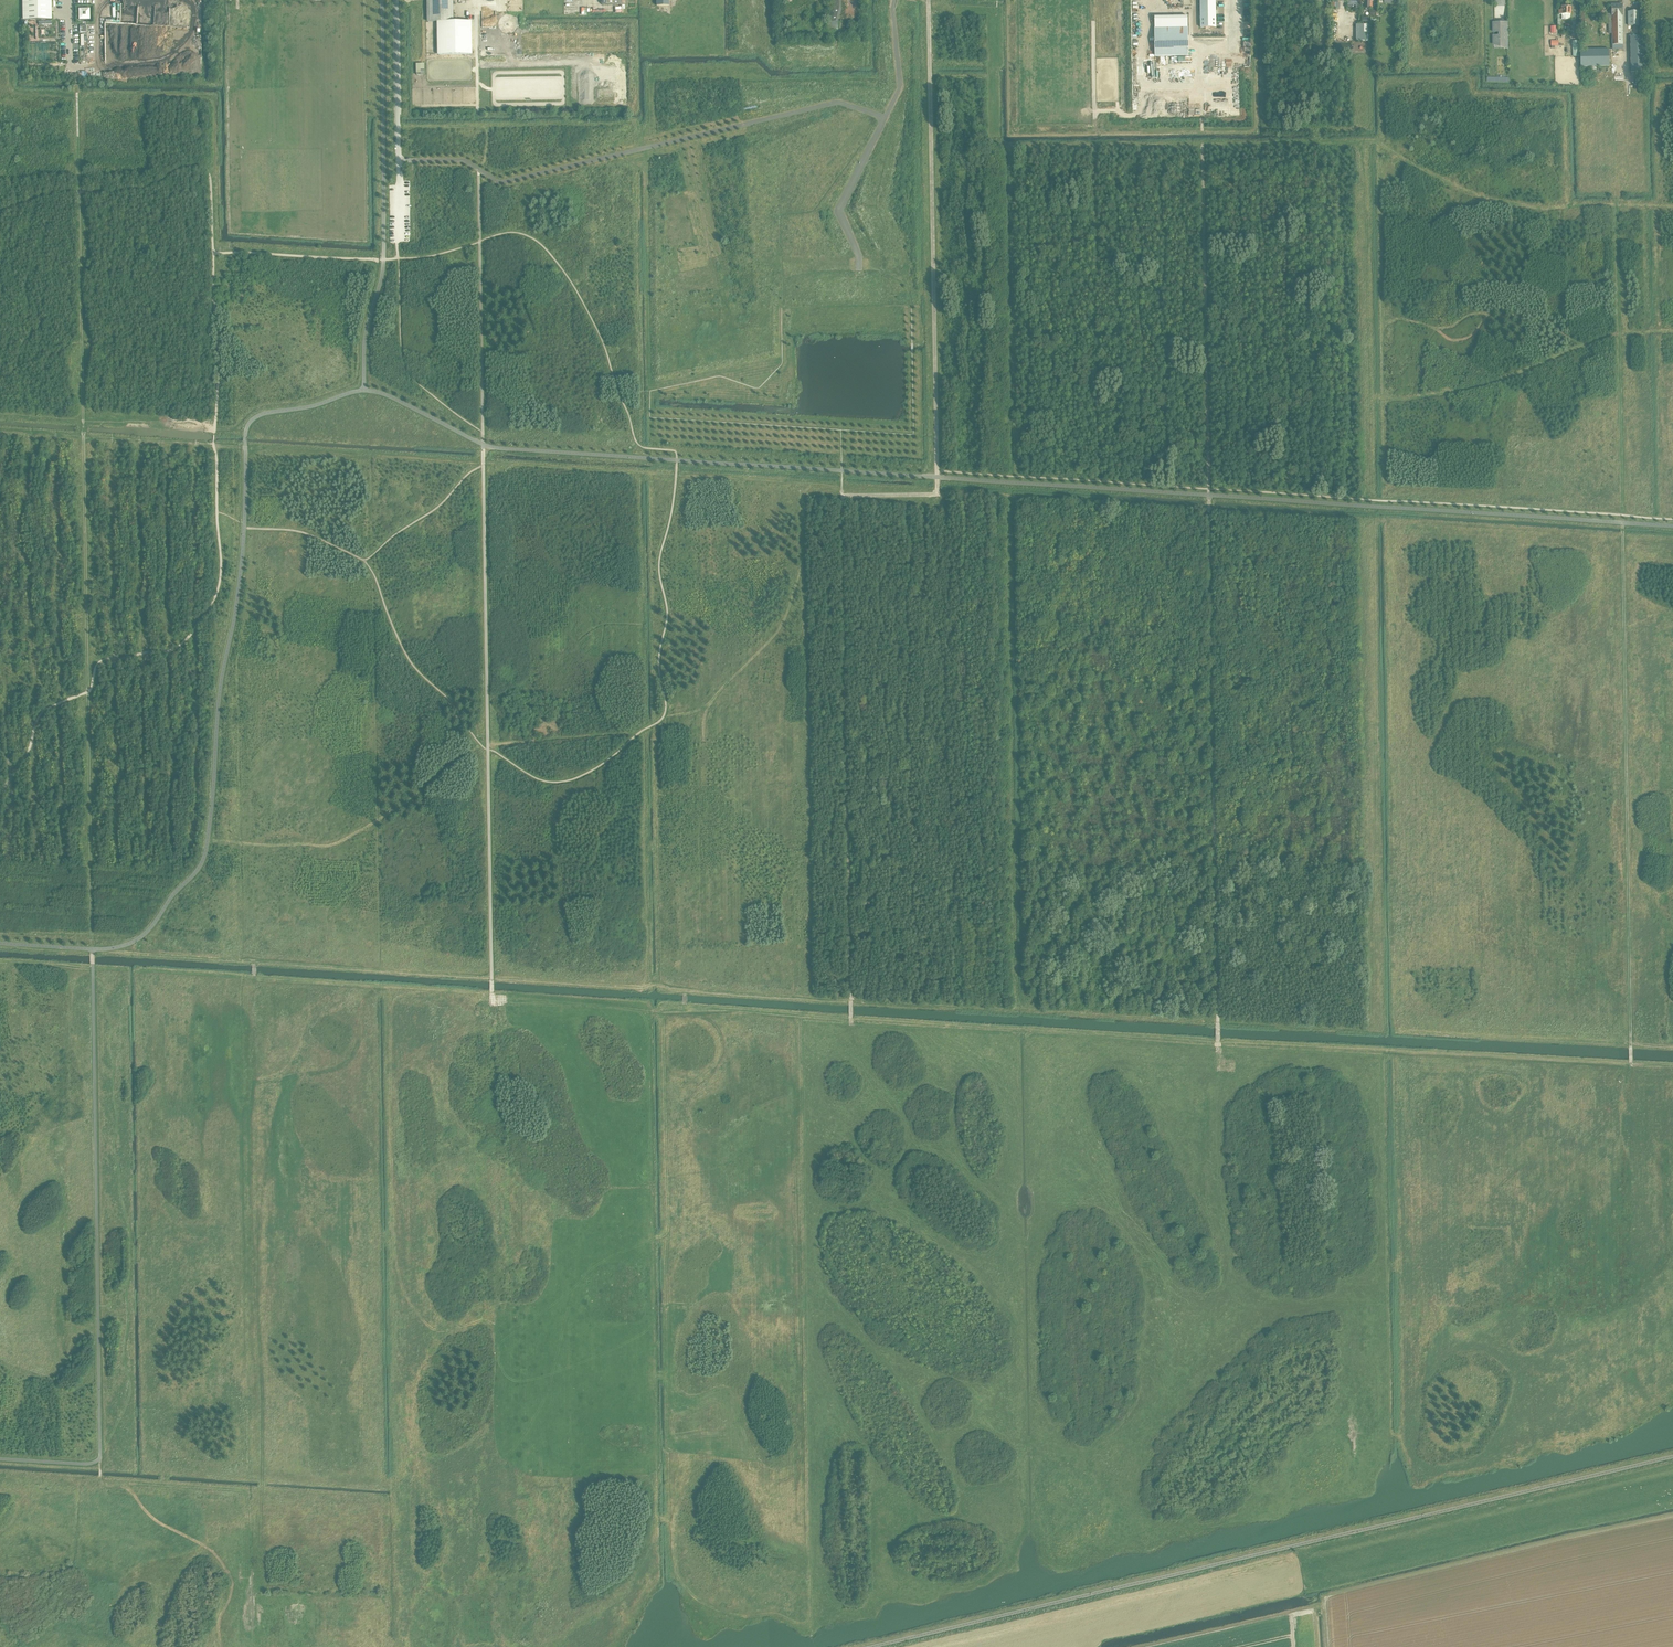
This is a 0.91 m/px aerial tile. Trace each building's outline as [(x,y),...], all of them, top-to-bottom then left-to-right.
[(24,6),(24,20),(52,20),(52,0),(24,0),(24,6)] [(428,22),(436,22),(437,55),(471,55),(471,21),(453,21),(453,0),(428,0),(428,22)] [(827,22),(838,22),(842,8),(842,0),(831,0),(831,9),(827,22)] [(1200,27),(1216,27),(1215,0),(1200,0),(1200,27)] [(1612,14),(1608,14),(1608,21),(1612,21),(1612,49),(1622,49),(1622,5),(1612,5),(1612,14)] [(1559,14),(1561,15),(1561,20),(1564,20),(1564,17),(1565,17),(1565,15),(1571,15),(1571,7),(1562,7),(1562,9),(1562,10),(1559,10),(1559,14)] [(79,13),(78,13),(78,16),(79,16),(79,20),(90,20),(90,9),(79,9),(79,13)] [(1628,26),(1638,26),(1639,12),(1628,12),(1628,26)] [(1493,22),(1493,31),(1499,31),(1499,35),(1493,35),(1493,45),(1494,45),(1494,48),(1503,48),(1508,49),(1508,22),(1493,22)] [(1155,28),(1155,56),(1188,56),(1188,28),(1155,28)] [(1629,36),(1630,72),(1643,71),(1643,36),(1629,36)] [(1580,49),(1580,67),(1609,66),(1609,49),(1580,49)] [(348,153),(335,153),(335,173),(348,173),(348,153)]
